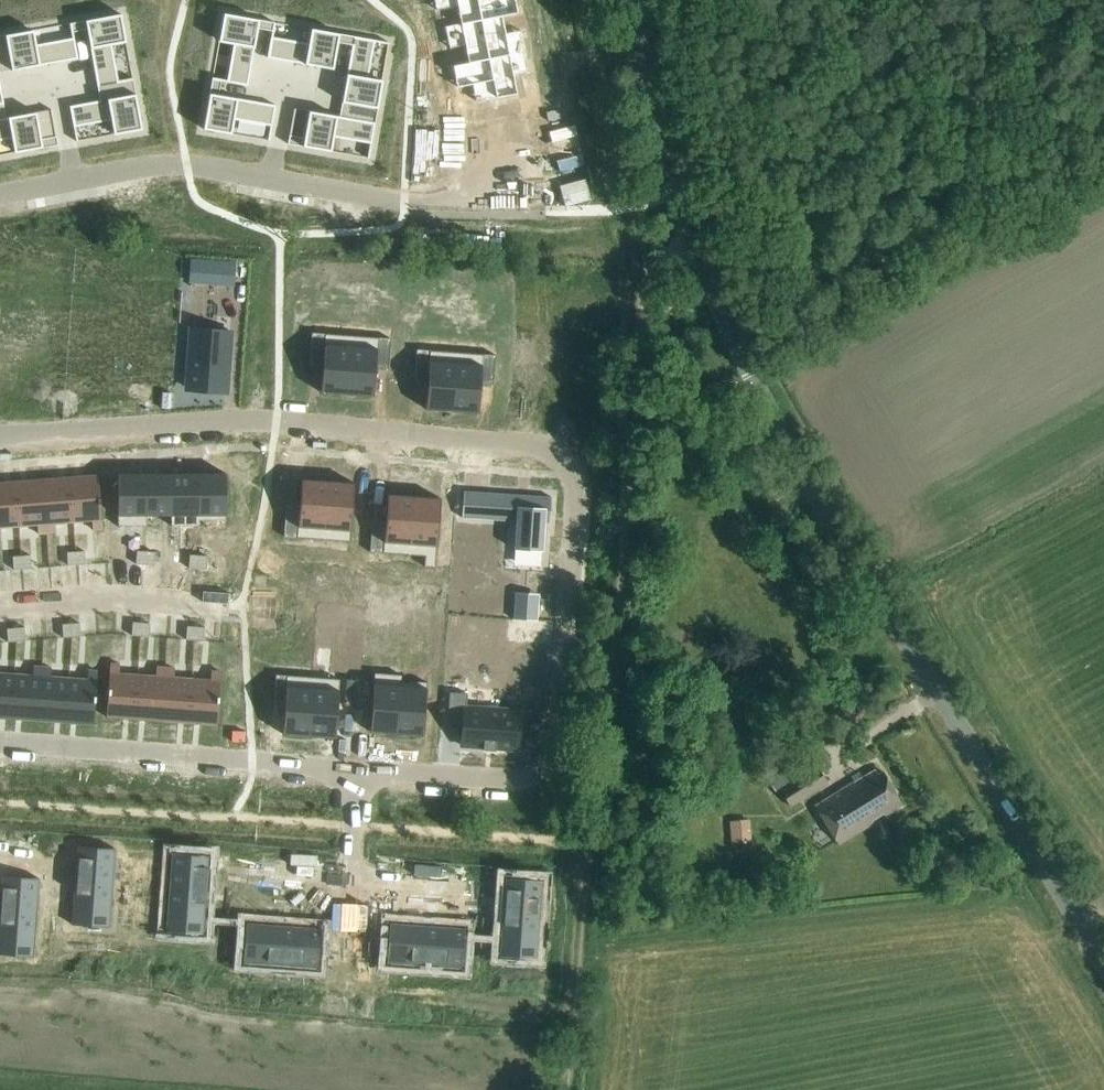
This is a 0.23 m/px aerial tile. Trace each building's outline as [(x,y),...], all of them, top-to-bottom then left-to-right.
[(435,12),(457,8),(460,24),(460,25),(481,21),(477,0),(433,0),(435,12)] [(481,21),(503,17),(503,18),(519,15),(516,0),(477,0),(481,21)] [(121,15),(69,25),(71,33),(73,33),(87,31),(97,88),(117,84),(117,82),(111,46),(126,43),(121,15)] [(224,15),(219,43),(234,46),(227,83),(247,87),(258,30),(272,32),(274,32),(275,24),(224,15)] [(503,17),(481,21),(489,60),(525,53),(521,31),(506,34),(503,18),(503,17)] [(460,24),(445,27),(449,50),(464,47),(467,63),(467,65),(489,60),(481,21),(460,25),(460,24)] [(271,39),(267,59),(333,71),(338,44),(352,46),(353,37),(311,30),(308,45),(271,39)] [(0,37),(0,46),(7,45),(12,72),(78,60),(74,40),(72,40),(36,47),(34,31),(0,37)] [(352,46),(342,103),(369,108),(366,122),(375,124),(382,82),(367,79),(373,43),(373,41),(353,37),(352,46)] [(525,53),(489,60),(497,100),(507,98),(518,96),(515,79),(529,76),(525,53)] [(467,63),(452,66),(456,89),(471,86),(475,105),(497,100),(489,60),(467,65),(467,63)] [(127,97),(70,107),(73,127),(75,127),(111,121),(114,136),(142,131),(133,79),(124,81),(127,97)] [(212,79),(203,130),(231,135),(234,120),(270,126),(272,126),(276,106),(218,96),(221,80),(212,79)] [(289,136),(287,145),(331,153),(334,137),(370,144),(371,144),(375,124),(366,122),(309,112),(305,132),(304,139),(290,137),(289,136)] [(12,139),(15,154),(58,146),(56,137),(41,140),(36,113),(0,120),(0,141),(12,139)] [(192,331),(188,390),(225,393),(230,334),(192,331)] [(312,334),(310,360),(323,361),(321,393),(347,395),(351,337),(312,334)] [(351,337),(347,395),(373,397),(376,365),(389,366),(391,340),(351,337)] [(416,350),(415,376),(428,377),(425,410),(452,412),(456,353),(416,350)] [(456,353),(452,412),(478,414),(481,381),(494,382),(496,356),(456,353)] [(118,475),(118,527),(147,527),(147,517),(146,475),(118,475)] [(146,475),(147,517),(171,516),(171,475),(146,475)] [(171,516),(171,527),(199,527),(199,522),(199,475),(171,475),(171,516)] [(199,475),(199,522),(226,522),(226,475),(199,475)] [(98,476),(70,479),(74,523),(92,521),(93,531),(102,530),(98,476)] [(70,479),(43,481),(47,534),(56,533),(55,524),(74,523),(70,479)] [(285,512),(283,538),(323,541),(328,482),(301,480),(299,513),(285,512)] [(43,481),(15,483),(19,527),(37,526),(38,535),(47,534),(43,481)] [(328,482),(323,541),(349,543),(354,484),(328,482)] [(0,484),(0,538),(1,538),(0,528),(19,527),(15,483),(0,484)] [(551,498),(464,492),(462,519),(484,521),(484,519),(489,517),(516,518),(514,550),(542,552),(544,524),(549,525),(549,523),(548,523),(549,500),(551,500),(551,498)] [(372,527),(370,553),(409,556),(414,497),(387,495),(385,528),(372,527)] [(414,497),(409,556),(425,557),(424,568),(435,568),(440,500),(414,497)] [(84,552),(76,553),(76,566),(85,565),(84,552)] [(137,552),(136,565),(145,566),(146,553),(137,552)] [(76,553),(67,553),(68,566),(76,566),(76,553)] [(146,553),(145,566),(153,566),(154,553),(146,553)] [(30,556),(21,557),(22,570),(31,569),(30,556)] [(190,556),(189,569),(197,570),(198,556),(190,556)] [(198,556),(197,570),(206,570),(207,557),(198,556)] [(21,557),(13,558),(14,571),(22,570),(21,557)] [(514,598),(513,620),(524,621),(537,621),(538,599),(525,598),(514,598)] [(133,623),(132,636),(140,637),(141,624),(133,623)] [(80,624),(71,625),(72,638),(81,637),(80,624)] [(141,624),(140,637),(149,638),(150,625),(141,624)] [(71,625),(62,625),(63,639),(72,638),(71,625)] [(187,627),(186,640),(195,641),(196,628),(187,627)] [(24,628),(16,629),(17,642),(25,642),(24,628)] [(196,628),(195,641),(203,642),(205,629),(196,628)] [(16,629),(7,630),(8,643),(17,642),(16,629)] [(106,718),(134,720),(137,676),(119,674),(120,665),(110,664),(106,718)] [(11,719),(38,721),(42,668),(33,667),(33,676),(14,675),(11,719)] [(38,721),(65,723),(69,679),(50,678),(51,669),(42,668),(38,721)] [(134,720),(162,722),(165,668),(156,668),(156,677),(137,676),(134,720)] [(162,722),(189,724),(192,680),(174,678),(174,669),(165,668),(162,722)] [(69,679),(65,723),(93,725),(97,672),(88,671),(87,680),(69,679)] [(210,681),(192,680),(189,724),(217,726),(221,673),(211,672),(210,681)] [(11,719),(14,675),(0,674),(0,718),(11,719)] [(374,674),(370,733),(397,735),(401,681),(401,676),(374,674)] [(273,675),(272,701),(285,702),(282,735),(309,737),(313,678),(273,675)] [(313,678),(309,737),(335,739),(339,680),(313,678)] [(401,681),(397,735),(423,737),(427,683),(401,681)] [(467,695),(449,693),(447,728),(462,730),(461,747),(483,748),(483,751),(484,751),(484,748),(493,749),(493,752),(495,752),(495,749),(516,751),(518,725),(519,712),(466,708),(467,695)] [(807,756),(768,781),(775,793),(778,791),(789,808),(826,785),(807,756)] [(885,815),(903,804),(883,772),(877,775),(874,770),(815,807),(839,845),(873,823),(871,820),(883,812),(885,815)] [(729,822),(731,844),(751,843),(749,821),(729,822)] [(78,848),(71,923),(110,927),(117,852),(78,848)] [(169,857),(166,930),(205,932),(208,858),(169,857)] [(0,889),(0,953),(32,955),(32,958),(34,958),(39,880),(1,877),(0,889)] [(503,881),(499,956),(539,958),(544,883),(503,881)] [(390,925),(389,967),(461,969),(463,927),(390,925)] [(245,926),(244,968),(319,971),(321,930),(245,926)]
